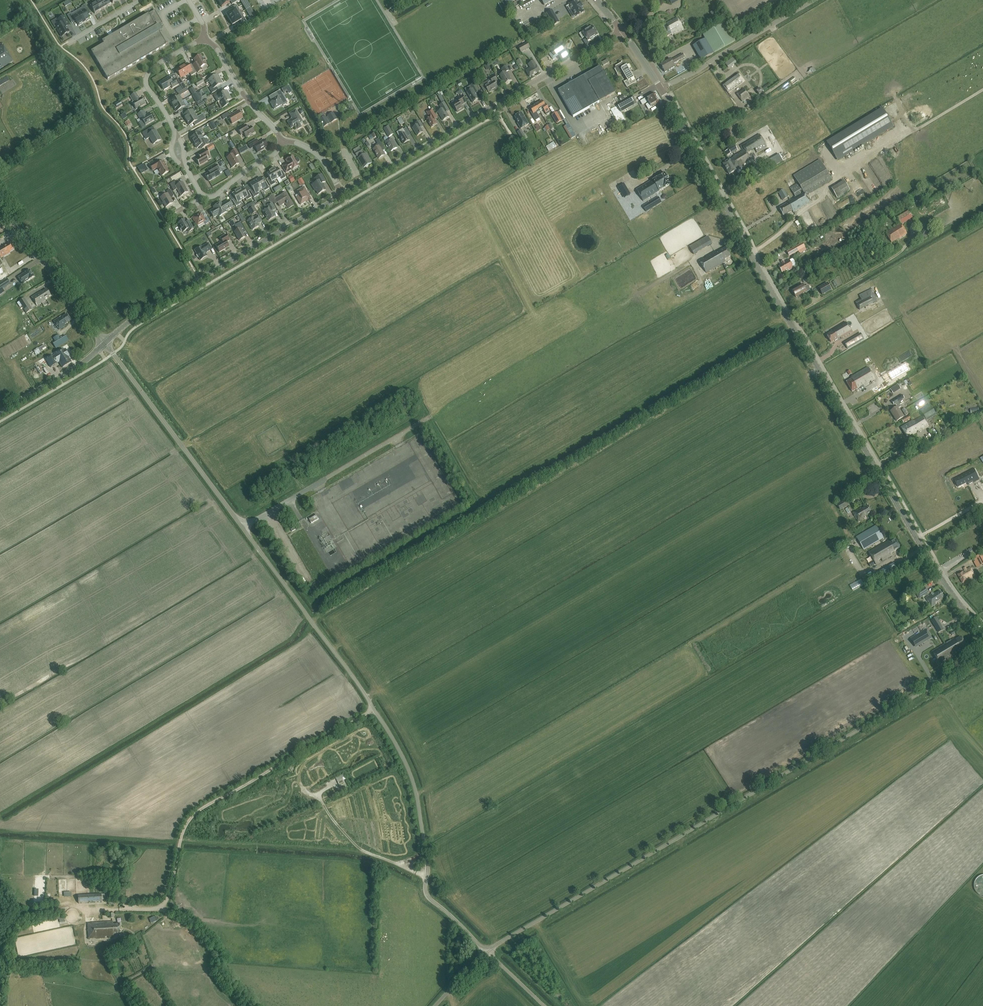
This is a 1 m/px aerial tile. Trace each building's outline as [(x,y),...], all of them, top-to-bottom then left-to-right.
[(100,11),(100,10),(104,8),(105,7),(105,8),(101,0),(100,1),(100,0),(96,3),(100,11)] [(533,4),(531,0),(528,0),(521,4),(524,9),(533,4)] [(580,3),(579,0),(576,0),(570,4),(567,6),(570,10),(573,8),(577,16),(585,11),(583,7),(584,6),(581,3),(580,3)] [(96,3),(95,4),(95,3),(90,6),(95,14),(99,11),(100,10),(100,11),(96,3),(95,3),(96,3)] [(82,6),(82,7),(77,11),(83,22),(86,20),(86,21),(89,19),(85,13),(89,11),(85,4),(82,6)] [(229,20),(241,13),(236,5),(231,8),(233,11),(226,14),(229,20)] [(174,9),(167,15),(169,18),(176,12),(174,9)] [(162,23),(155,10),(102,41),(104,44),(91,51),(107,80),(166,45),(156,27),(162,23)] [(552,10),(547,13),(552,22),(554,25),(559,22),(558,19),(552,10)] [(81,24),(83,22),(77,11),(71,14),(70,13),(67,15),(71,21),(74,19),(78,26),(81,24)] [(241,13),(229,20),(232,25),(239,21),(241,24),(246,21),(241,13)] [(69,25),(64,16),(57,20),(59,24),(56,26),(62,37),(69,32),(66,26),(69,25)] [(672,35),(683,29),(677,18),(666,24),(666,25),(657,30),(663,39),(671,34),(672,35)] [(693,45),(702,60),(713,54),(713,53),(735,41),(725,23),(703,35),(705,39),(693,45)] [(593,38),(592,37),(597,34),(593,26),(580,34),(582,38),(585,36),(587,40),(591,38),(591,39),(592,40),(593,39),(593,38)] [(521,52),(530,47),(527,43),(518,48),(521,52)] [(13,61),(3,45),(0,47),(0,68),(13,61)] [(558,56),(557,54),(563,49),(561,45),(551,52),(552,54),(550,55),(553,59),(558,56)] [(660,64),(665,72),(675,67),(673,64),(684,57),(682,54),(671,60),(670,58),(660,64)] [(198,66),(195,67),(194,68),(197,73),(202,70),(201,67),(206,64),(201,55),(194,59),(198,66)] [(517,60),(523,68),(526,66),(520,58),(517,60)] [(796,65),(792,60),(792,61),(790,58),(784,62),(787,66),(785,67),(788,71),(796,65)] [(728,69),(735,64),(732,59),(725,64),(728,69)] [(530,77),(540,71),(534,61),(528,64),(530,68),(526,70),(530,77)] [(617,74),(617,73),(621,70),(627,80),(624,82),(624,81),(624,82),(627,87),(636,82),(631,73),(629,70),(631,69),(631,68),(629,65),(627,66),(627,65),(625,66),(621,63),(622,62),(622,61),(622,62),(621,62),(621,63),(620,63),(615,66),(616,66),(616,67),(616,68),(616,69),(615,69),(614,69),(617,74),(617,75),(618,76),(618,75),(618,74),(617,74)] [(181,66),(186,75),(189,73),(191,76),(196,73),(191,64),(188,66),(187,63),(181,66)] [(186,75),(181,66),(176,70),(177,72),(174,74),(180,84),(181,84),(183,83),(182,81),(185,79),(183,77),(186,75)] [(505,84),(511,80),(508,75),(509,75),(507,72),(509,71),(507,66),(505,67),(505,66),(502,67),(503,68),(502,69),(504,73),(500,75),(505,84)] [(600,67),(558,91),(573,117),(605,99),(606,98),(615,93),(600,67)] [(801,68),(797,71),(802,79),(806,76),(801,68)] [(211,84),(220,79),(217,74),(205,81),(207,83),(209,82),(211,84)] [(725,89),(728,92),(744,80),(739,74),(723,86),(725,89)] [(484,92),(487,90),(489,93),(494,90),(498,88),(494,82),(498,80),(494,75),(489,78),(492,82),(488,84),(487,82),(486,82),(481,85),(481,86),(484,92)] [(164,90),(171,86),(172,88),(178,85),(174,79),(171,81),(169,77),(165,79),(159,83),(164,90)] [(220,79),(211,84),(213,89),(211,90),(212,93),(218,89),(217,87),(223,83),(220,79)] [(472,80),(479,91),(481,90),(474,79),(472,80)] [(473,103),(480,99),(476,93),(479,92),(474,84),(470,86),(472,90),(467,93),(473,103)] [(742,102),(750,97),(744,88),(736,93),(742,102)] [(220,100),(229,95),(227,90),(221,94),(219,91),(213,95),(217,102),(220,100)] [(281,102),(285,99),(280,91),(274,94),(276,97),(271,100),(272,102),(270,103),(274,109),(282,104),(281,102)] [(199,92),(197,93),(201,100),(206,97),(204,94),(202,95),(201,95),(199,92)] [(136,109),(145,104),(141,98),(139,99),(136,93),(130,96),(134,102),(132,103),(136,109)] [(656,97),(657,95),(656,94),(654,94),(654,93),(647,98),(648,100),(646,101),(645,98),(640,101),(642,105),(647,102),(648,103),(649,103),(651,107),(659,103),(656,97)] [(229,95),(220,100),(221,102),(218,104),(220,106),(221,109),(227,105),(226,103),(232,99),(229,95)] [(461,106),(466,103),(462,95),(456,99),(457,100),(452,103),(457,112),(463,109),(461,106)] [(173,106),(182,101),(179,96),(170,101),(173,106)] [(616,119),(623,115),(621,112),(637,103),(633,96),(610,109),(616,119)] [(182,101),(173,106),(176,111),(182,108),(184,111),(191,106),(190,103),(185,106),(182,101)] [(537,104),(536,104),(539,109),(540,111),(543,109),(547,115),(550,112),(545,103),(544,104),(542,101),(539,102),(538,102),(537,103),(537,104)] [(447,112),(450,111),(445,103),(440,106),(442,110),(438,112),(443,120),(449,117),(447,112)] [(530,108),(532,111),(530,112),(535,121),(540,118),(537,113),(540,111),(539,109),(536,104),(530,108)] [(186,120),(195,115),(194,112),(196,111),(194,108),(183,115),(186,120)] [(426,112),(430,118),(427,120),(432,127),(437,124),(435,120),(437,118),(433,112),(432,108),(426,112)] [(882,109),(827,143),(838,160),(893,126),(882,109)] [(299,123),(302,121),(295,110),(289,113),(292,117),(291,120),(287,122),(291,128),(295,126),(297,130),(301,127),(299,123)] [(145,125),(154,120),(152,116),(151,117),(149,113),(146,115),(144,111),(137,114),(139,117),(140,116),(145,125)] [(232,124),(243,118),(238,111),(230,116),(228,112),(222,116),(224,119),(228,117),(232,124)] [(337,119),(333,112),(328,116),(328,117),(326,118),(325,116),(319,120),(324,127),(330,124),(329,123),(332,122),(337,119)] [(552,115),(557,124),(562,121),(557,112),(552,115)] [(522,113),(515,117),(518,123),(521,129),(529,125),(522,113)] [(195,115),(186,120),(189,125),(194,123),(195,126),(206,119),(202,114),(197,117),(195,115)] [(417,136),(423,132),(421,128),(423,126),(420,121),(415,124),(416,126),(413,128),(417,136)] [(569,124),(564,127),(571,139),(576,136),(569,124)] [(246,137),(254,133),(251,127),(247,129),(246,128),(245,126),(245,125),(238,129),(241,135),(244,134),(246,137)] [(153,144),(161,140),(155,130),(153,127),(142,133),(146,140),(150,138),(153,144)] [(389,137),(393,134),(389,127),(384,129),(389,137)] [(194,143),(203,138),(201,135),(204,134),(200,128),(193,133),(194,136),(191,138),(194,143)] [(404,144),(410,140),(407,135),(410,133),(406,128),(404,129),(406,133),(399,137),(404,144)] [(517,132),(521,139),(525,137),(521,130),(517,132)] [(743,151),(735,155),(733,157),(733,158),(730,160),(723,164),(729,175),(730,174),(736,170),(737,172),(741,169),(740,168),(751,161),(747,153),(754,149),(757,153),(767,147),(765,144),(769,142),(764,133),(760,135),(759,134),(740,146),(743,151)] [(203,138),(194,143),(197,148),(201,146),(203,148),(210,144),(207,139),(204,140),(203,138)] [(263,149),(268,146),(264,139),(258,143),(256,139),(248,144),(251,149),(254,147),(258,153),(263,149)] [(379,158),(385,155),(381,149),(383,147),(378,139),(376,140),(378,144),(376,145),(377,147),(373,149),(379,158)] [(391,151),(397,148),(392,139),(386,143),(391,151)] [(731,154),(733,153),(737,150),(734,145),(728,149),(731,154)] [(236,157),(239,155),(236,149),(231,152),(232,154),(227,158),(232,167),(239,164),(236,158),(236,157)] [(206,157),(210,155),(206,150),(200,154),(202,156),(196,159),(199,165),(208,160),(206,157)] [(364,167),(371,163),(366,154),(359,158),(364,167)] [(776,164),(781,162),(778,155),(773,158),(776,164)] [(292,170),(299,166),(293,156),(286,160),(287,163),(282,166),(286,173),(291,170),(292,170)] [(790,188),(796,197),(788,201),(788,203),(779,208),(783,216),(793,210),(794,212),(810,203),(806,195),(827,183),(832,179),(824,167),(819,159),(793,176),(798,183),(790,188)] [(162,176),(168,172),(166,168),(167,168),(165,165),(166,165),(163,161),(159,163),(157,160),(149,165),(153,170),(157,168),(162,176)] [(209,181),(220,175),(218,172),(219,171),(216,165),(210,168),(211,172),(205,175),(209,181)] [(272,170),(277,179),(280,178),(281,180),(286,177),(282,170),(279,172),(277,167),(272,170)] [(277,179),(272,170),(267,173),(269,178),(266,179),(271,186),(276,183),(274,181),(277,179)] [(671,184),(665,172),(664,173),(636,190),(643,201),(656,193),(671,184)] [(322,183),(326,181),(322,174),(314,179),(316,182),(312,185),(315,191),(316,190),(318,194),(326,190),(322,183)] [(255,181),(260,190),(263,189),(264,191),(269,188),(265,181),(263,183),(260,177),(255,181)] [(188,191),(188,190),(187,188),(186,188),(182,182),(178,184),(176,180),(170,184),(174,191),(177,189),(181,196),(188,192),(188,191)] [(260,190),(255,181),(249,184),(252,189),(250,190),(254,197),(259,194),(258,192),(260,190)] [(845,182),(832,189),(837,198),(850,190),(845,182)] [(625,190),(628,196),(630,194),(627,189),(624,184),(619,187),(622,192),(625,190)] [(301,204),(311,198),(304,187),(297,191),(299,195),(296,197),(301,204)] [(237,191),(242,199),(245,198),(247,200),(252,197),(248,190),(245,192),(243,188),(237,191)] [(170,197),(173,195),(170,189),(167,191),(168,193),(160,198),(166,207),(173,203),(170,197)] [(788,197),(784,189),(778,192),(783,200),(788,197)] [(242,199),(237,191),(232,194),(235,199),(233,200),(236,206),(241,204),(239,201),(242,199)] [(289,207),(294,204),(293,204),(286,192),(275,198),(273,194),(270,196),(275,205),(278,203),(280,206),(286,203),(289,207)] [(643,206),(644,208),(634,214),(636,217),(646,211),(646,212),(661,203),(658,197),(643,206)] [(225,210),(232,206),(229,200),(222,204),(221,203),(213,207),(214,209),(210,211),(214,217),(218,215),(219,216),(226,212),(225,210)] [(272,211),(276,209),(272,203),(266,206),(267,209),(263,211),(268,220),(275,216),(272,211)] [(886,233),(891,242),(898,238),(899,238),(907,233),(901,224),(912,217),(909,211),(897,218),(901,224),(893,228),(893,229),(886,233)] [(206,224),(210,222),(207,216),(204,218),(201,213),(199,214),(198,214),(192,217),(194,221),(195,221),(197,226),(204,222),(206,224)] [(262,221),(258,215),(254,218),(254,217),(247,221),(252,230),(259,226),(257,224),(262,221)] [(189,232),(194,229),(189,221),(186,222),(184,219),(178,223),(181,228),(180,229),(180,230),(181,231),(182,231),(183,232),(187,229),(189,232)] [(239,240),(245,237),(242,231),(245,230),(240,222),(234,225),(237,230),(234,232),(239,240)] [(226,242),(229,240),(226,234),(220,238),(222,242),(216,245),(219,252),(229,246),(226,242)] [(703,251),(713,245),(710,240),(700,246),(703,251)] [(205,253),(212,249),(208,243),(202,247),(201,246),(194,250),(197,254),(196,255),(198,257),(199,257),(200,260),(207,256),(205,253)] [(787,252),(789,256),(805,247),(802,243),(787,252)] [(13,249),(13,248),(12,246),(11,246),(10,244),(0,249),(0,250),(4,256),(9,253),(9,252),(13,249)] [(724,260),(731,256),(726,247),(716,253),(715,251),(706,256),(707,258),(704,260),(703,258),(699,260),(706,273),(725,261),(724,260)] [(788,270),(793,267),(789,260),(783,263),(783,264),(779,267),(782,273),(788,269),(788,270)] [(22,284),(34,276),(30,270),(18,277),(22,284)] [(842,276),(836,277),(836,279),(834,279),(835,286),(843,285),(842,276)] [(708,290),(714,287),(711,281),(709,282),(706,277),(702,279),(708,290)] [(695,289),(702,284),(699,280),(692,285),(695,289)] [(668,296),(671,295),(673,294),(674,291),(675,289),(674,286),(673,284),(671,282),(668,281),(666,281),(664,282),(662,284),(660,286),(660,289),(660,291),(661,293),(663,295),(666,296),(668,296)] [(823,295),(831,290),(827,283),(819,288),(823,295)] [(808,285),(804,287),(803,284),(792,290),(796,297),(805,292),(805,293),(810,290),(808,285)] [(46,299),(50,296),(46,289),(39,294),(38,293),(31,297),(37,306),(46,300),(46,299)] [(860,289),(858,290),(860,294),(859,295),(861,299),(855,302),(860,310),(868,306),(873,303),(877,301),(875,296),(871,289),(863,293),(860,289)] [(25,299),(19,302),(22,306),(27,313),(32,310),(25,299)] [(71,320),(67,314),(62,317),(61,316),(54,321),(59,329),(65,326),(64,324),(71,320)] [(841,338),(851,332),(845,322),(831,331),(831,332),(827,335),(831,342),(835,340),(835,341),(837,339),(840,337),(841,338)] [(845,342),(846,343),(848,347),(849,348),(865,338),(862,332),(845,342)] [(53,344),(56,348),(64,343),(61,339),(53,344)] [(53,356),(46,360),(51,367),(59,362),(63,368),(71,362),(68,357),(69,356),(65,349),(64,350),(64,349),(55,355),(53,356)] [(853,376),(851,377),(852,379),(846,382),(852,392),(860,387),(861,389),(869,384),(868,382),(871,381),(872,383),(876,381),(868,367),(853,376)] [(863,402),(873,394),(869,389),(859,396),(863,402)] [(900,405),(902,403),(898,397),(891,401),(894,405),(895,404),(897,407),(890,411),(897,421),(903,417),(900,412),(898,408),(901,407),(900,405)] [(870,409),(873,413),(870,415),(872,418),(881,412),(876,405),(870,409)] [(918,431),(929,426),(925,420),(935,413),(930,405),(920,411),(923,416),(913,421),(912,421),(901,427),(907,437),(912,433),(913,434),(916,433),(915,432),(918,431)] [(974,470),(954,479),(958,487),(967,483),(968,485),(979,480),(974,470)] [(840,510),(849,505),(845,498),(836,503),(840,510)] [(872,512),(868,505),(862,509),(861,507),(853,513),(858,522),(864,518),(863,517),(872,512)] [(312,523),(319,519),(317,515),(309,519),(312,523)] [(863,550),(883,538),(876,526),(856,537),(863,550)] [(881,559),(882,561),(892,555),(891,553),(900,548),(895,539),(889,543),(888,541),(869,552),(876,565),(879,563),(878,561),(881,559)] [(976,561),(979,559),(982,565),(982,558),(982,557),(982,554),(974,559),(976,561)] [(898,570),(894,563),(878,572),(882,579),(898,570)] [(967,580),(975,575),(971,567),(958,575),(963,583),(968,581),(967,580)] [(921,598),(929,593),(924,587),(917,591),(921,598)] [(936,602),(944,597),(940,591),(934,594),(933,593),(925,598),(928,602),(928,601),(930,603),(929,604),(931,607),(936,604),(936,602)] [(943,629),(956,621),(950,612),(940,619),(941,620),(938,622),(943,629)] [(910,639),(916,647),(931,638),(926,629),(910,639)] [(954,638),(937,649),(938,651),(934,653),(940,663),(944,661),(944,660),(946,658),(947,660),(958,653),(957,651),(966,645),(961,637),(955,640),(954,638)] [(101,893),(78,895),(78,902),(101,900),(101,893)] [(109,936),(109,938),(113,937),(113,935),(120,934),(120,923),(113,924),(113,921),(92,922),(92,923),(88,923),(89,938),(96,938),(105,938),(105,937),(109,936)]
